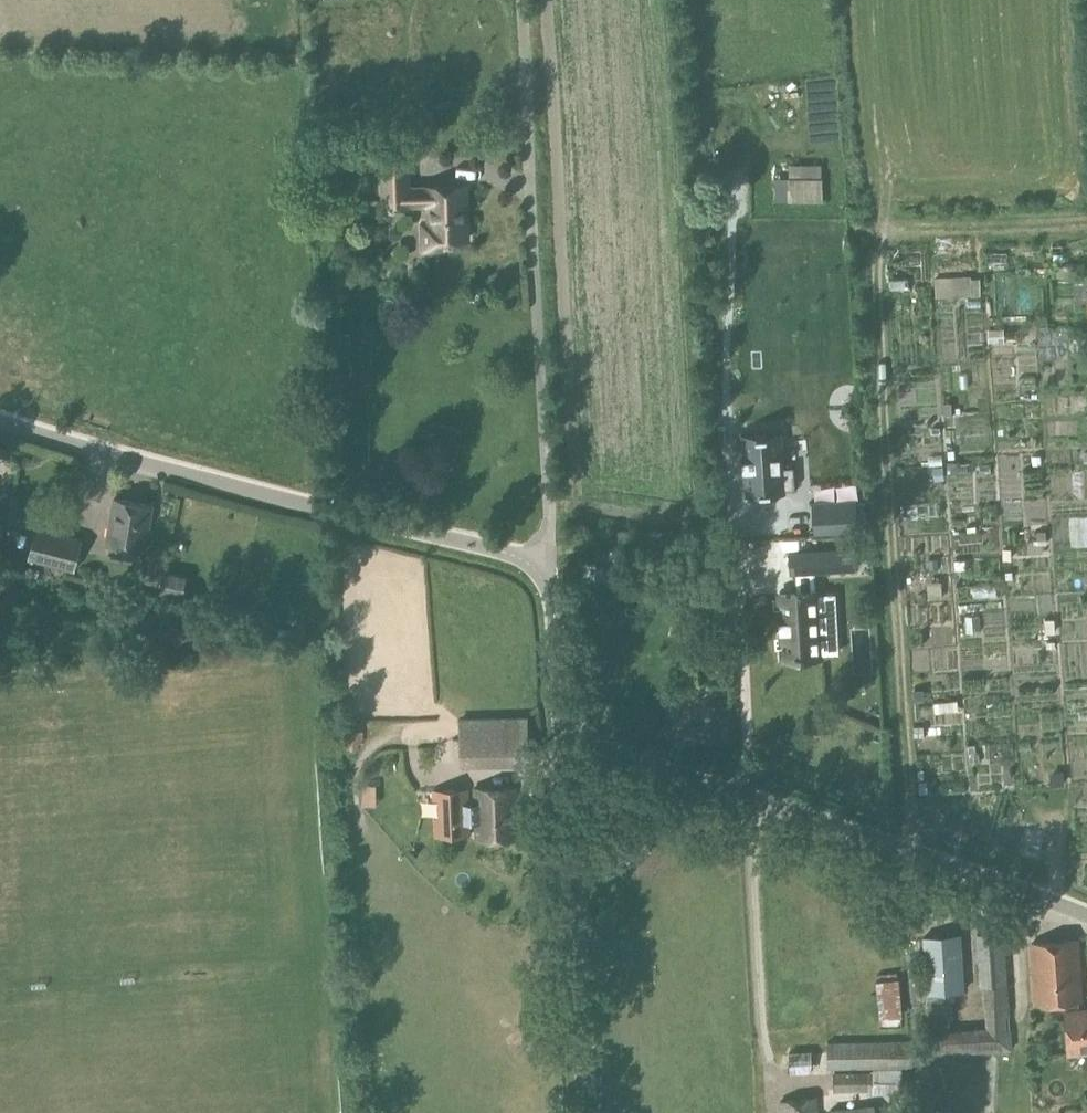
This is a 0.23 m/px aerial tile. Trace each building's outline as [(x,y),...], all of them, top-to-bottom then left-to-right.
[(411,187),(409,184),(408,156),(381,158),(383,206),(411,204),(424,203),(426,205),(427,208),(427,220),(425,221),(421,222),(422,249),(441,248),(440,240),(468,238),(466,184),(411,187)] [(788,200),(823,200),(823,177),(788,177),(788,200)] [(1068,243),(1052,244),(1053,263),(1069,262),(1068,243)] [(1072,245),(1073,259),(1086,259),(1086,244),(1072,245)] [(927,245),(911,245),(912,276),(927,276),(927,245)] [(1044,245),(1028,246),(1028,259),(1044,259),(1044,245)] [(1006,248),(986,249),(986,267),(1007,267),(1006,248)] [(1035,309),(1036,270),(1016,269),(1015,309),(1035,309)] [(979,273),(981,316),(1009,315),(1007,272),(979,273)] [(951,277),(935,278),(937,296),(952,295),(951,277)] [(973,301),(953,302),(955,360),(975,360),(973,301)] [(912,339),(925,338),(924,321),(911,321),(912,339)] [(1023,391),(1026,373),(1015,371),(1012,389),(1023,391)] [(960,438),(951,439),(953,453),(978,449),(973,415),(957,417),(960,438)] [(743,456),(741,456),(742,471),(744,471),(745,486),(745,495),(786,492),(786,489),(795,488),(794,466),(785,466),(782,433),(782,429),(741,432),(742,436),(743,456)] [(1086,474),(1086,457),(1086,448),(1068,448),(1067,474),(1086,474)] [(1022,519),(1022,529),(1038,529),(1036,453),(998,454),(1001,519),(1022,519)] [(967,460),(955,460),(954,478),(966,479),(967,460)] [(145,548),(152,504),(114,498),(106,541),(145,548)] [(855,499),(812,501),(814,533),(857,530),(855,499)] [(76,569),(83,538),(37,524),(29,557),(76,569)] [(1046,529),(1038,529),(1038,538),(1047,538),(1046,529)] [(1021,573),(1042,573),(1041,540),(1020,540),(1021,573)] [(797,592),(779,593),(782,658),(821,656),(817,591),(816,591),(815,572),(856,569),(855,547),(789,551),(790,573),(796,573),(797,592)] [(938,557),(928,558),(929,567),(938,566),(938,557)] [(964,561),(955,561),(956,570),(965,569),(964,561)] [(182,594),(186,575),(165,571),(161,590),(182,594)] [(951,615),(904,616),(905,650),(952,649),(951,615)] [(1054,618),(1045,619),(1046,632),(1055,632),(1054,618)] [(922,686),(915,687),(916,699),(923,698),(922,686)] [(957,699),(943,700),(945,711),(958,710),(957,699)] [(460,765),(528,763),(526,716),(459,718),(460,765)] [(956,722),(935,724),(936,745),(957,743),(956,722)] [(345,744),(362,740),(359,726),(342,730),(345,744)] [(963,767),(964,780),(1000,777),(999,755),(1008,754),(1007,737),(962,740),(963,747),(925,750),(927,769),(963,767)] [(1074,775),(1075,828),(1086,828),(1086,775),(1074,775)] [(363,804),(377,804),(377,785),(362,785),(363,804)] [(471,824),(475,824),(475,838),(516,838),(515,787),(474,788),(474,800),(470,800),(460,800),(461,824),(471,824)] [(433,836),(471,835),(471,824),(461,824),(460,800),(470,800),(469,788),(432,789),(432,800),(438,800),(439,817),(433,818),(433,836)] [(1006,798),(988,804),(992,817),(1010,812),(1006,798)] [(1004,932),(975,935),(980,986),(983,986),(1008,985),(1004,932)] [(947,989),(964,989),(962,935),(925,937),(926,990),(947,989)] [(1065,1002),(1079,1001),(1083,1001),(1078,941),(1031,945),(1035,1004),(1065,1002)] [(900,978),(878,979),(880,1003),(902,1002),(900,978)] [(1009,1014),(1008,985),(983,986),(984,1003),(985,1003),(987,1026),(950,1028),(949,1018),(953,1018),(952,1001),(948,1002),(947,989),(926,990),(930,1054),(1011,1049),(1010,1028),(1008,1028),(1007,1014),(1009,1014)] [(1065,1002),(1069,1053),(1086,1051),(1086,1009),(1079,1010),(1079,1001),(1065,1002)] [(832,1067),(909,1065),(908,1041),(832,1043),(832,1067)] [(813,1053),(791,1054),(792,1073),(814,1072),(813,1053)] [(837,1090),(903,1090),(903,1072),(837,1072),(837,1090)] [(817,1098),(780,1102),(781,1112),(818,1112),(817,1098)]
